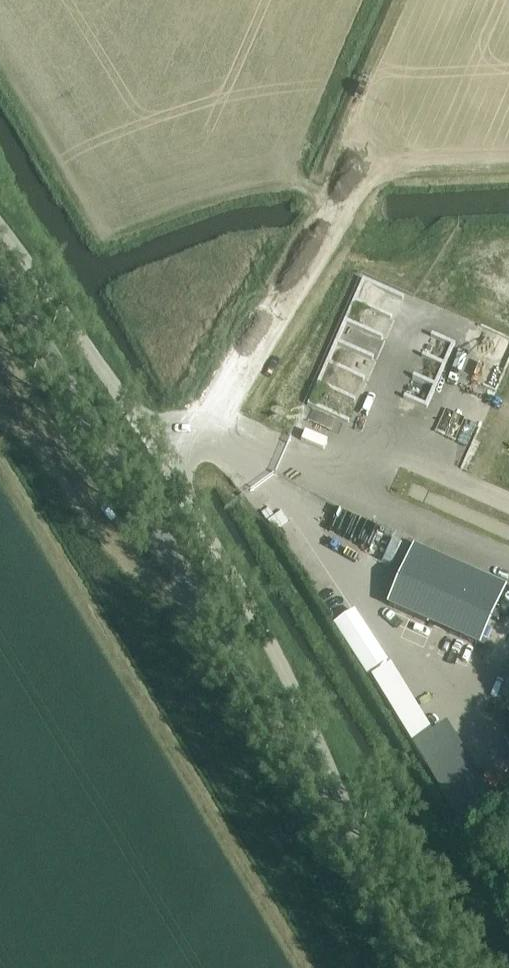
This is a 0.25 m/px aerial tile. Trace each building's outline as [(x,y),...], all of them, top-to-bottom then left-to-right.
[(405,561),(386,606),(479,647),(499,602),(503,594),(410,554),(405,561)] [(354,611),(333,625),(367,675),(387,662),(354,611)] [(443,729),(411,749),(424,769),(457,749),(443,729)] [(494,804),(457,749),(424,769),(461,826),(494,804)]
